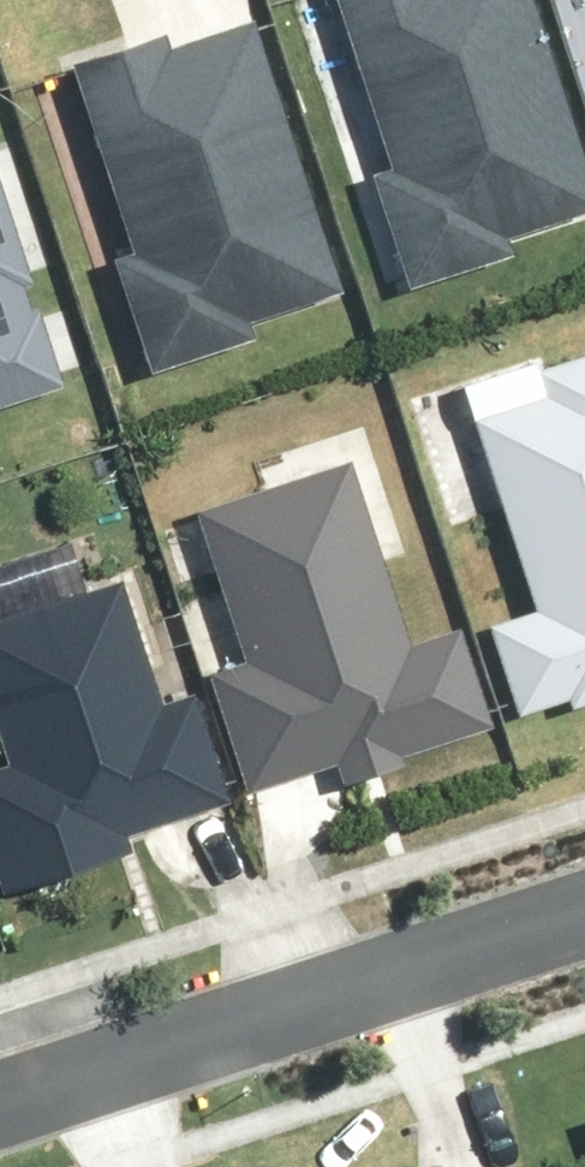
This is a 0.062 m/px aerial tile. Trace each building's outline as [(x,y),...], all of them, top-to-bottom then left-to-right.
[(379,168),(358,174),(392,284),(496,252),(490,233),(581,205),(517,0),(326,0),(379,168)] [(136,36),(59,60),(119,254),(101,260),(136,370),(239,337),(233,317),(320,290),(235,27),(144,59),(136,36)] [(29,325),(11,270),(45,259),(9,151),(0,154),(0,399),(48,383),(45,373),(79,362),(63,314),(29,325)] [(445,395),(508,597),(461,612),(501,738),(503,745),(584,719),(584,351),(445,395)] [(343,462),(166,516),(207,652),(181,660),(227,812),(299,790),(303,803),(489,747),(449,617),(395,634),(343,462)] [(181,660),(170,663),(140,563),(0,605),(0,904),(134,863),(127,842),(227,812),(181,660)]
